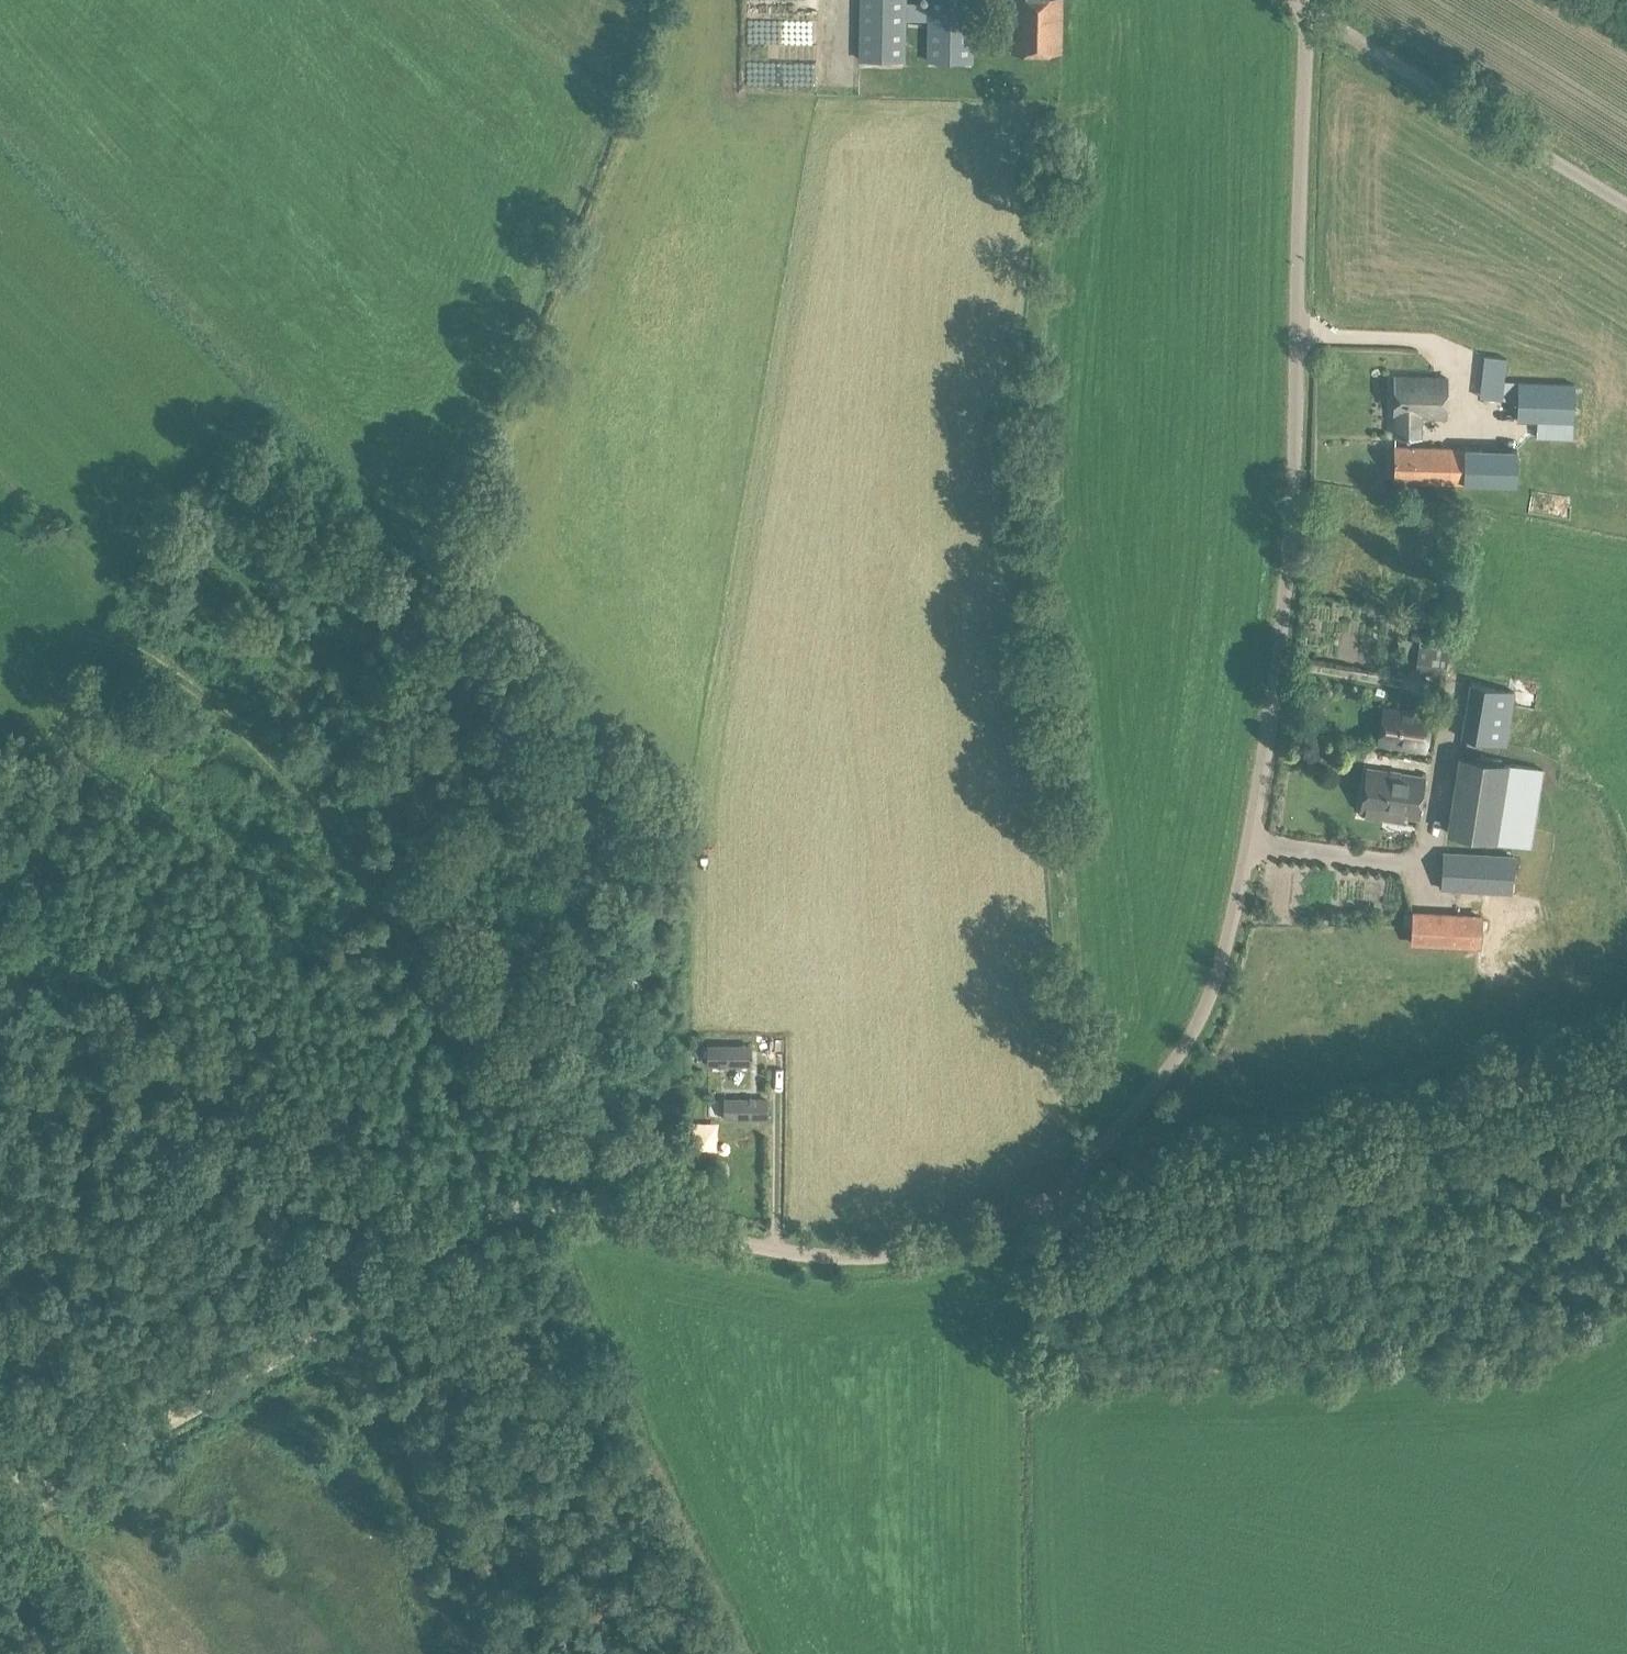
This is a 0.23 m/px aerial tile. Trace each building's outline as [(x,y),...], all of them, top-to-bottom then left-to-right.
[(906,3),(906,0),(860,0),(860,61),(905,62),(906,21),(906,3)] [(929,21),(928,63),(973,64),(974,0),(929,0),(929,4),(929,21)] [(1012,55),(1063,55),(1064,0),(1013,0),(1012,55)] [(906,3),(906,21),(929,21),(929,4),(906,3)] [(822,25),(821,12),(753,15),(754,37),(773,36),(773,28),(822,25)] [(774,57),(768,74),(795,83),(801,66),(774,57)] [(1486,357),(1482,388),(1504,391),(1505,384),(1508,360),(1486,357)] [(1397,378),(1396,417),(1395,435),(1422,436),(1423,418),(1447,418),(1448,379),(1397,378)] [(1519,383),(1519,401),(1518,422),(1575,424),(1576,385),(1519,383)] [(1465,481),(1466,447),(1396,445),(1395,480),(1465,481)] [(1466,447),(1465,481),(1517,483),(1518,449),(1466,447)] [(1399,623),(1401,614),(1392,613),(1390,622),(1399,623)] [(1416,674),(1444,678),(1446,678),(1452,639),(1422,634),(1416,674)] [(1461,738),(1505,744),(1513,691),(1470,684),(1461,738)] [(1383,707),(1377,746),(1427,753),(1433,715),(1383,707)] [(1462,755),(1450,833),(1515,844),(1526,846),(1532,847),(1545,768),(1539,767),(1504,762),(1462,755)] [(1404,824),(1405,817),(1419,819),(1426,779),(1369,770),(1362,810),(1367,811),(1365,818),(1404,824)] [(1514,887),(1516,858),(1445,855),(1442,892),(1498,895),(1498,900),(1513,900),(1514,887)] [(1413,911),(1413,916),(1412,926),(1411,946),(1481,950),(1483,916),(1413,911)] [(751,1048),(710,1048),(710,1066),(751,1066),(751,1048)] [(769,1102),(726,1101),(726,1119),(769,1119),(769,1102)]
